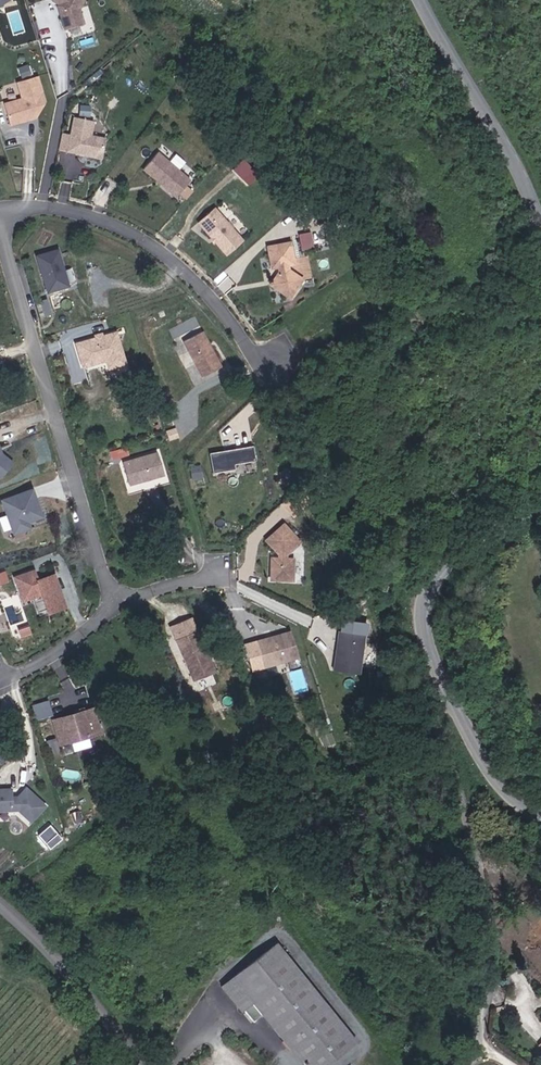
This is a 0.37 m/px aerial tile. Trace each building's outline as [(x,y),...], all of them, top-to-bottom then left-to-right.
[(63,7),(55,22),(68,29),(73,21),(76,23),(88,0),(52,0),(63,7)] [(34,91),(26,66),(7,73),(12,89),(0,93),(0,114),(1,116),(25,108),(34,91)] [(94,134),(97,120),(74,116),(67,150),(102,157),(106,136),(94,134)] [(194,181),(162,153),(147,170),(179,198),(194,181)] [(233,230),(205,198),(189,213),(216,244),(233,230)] [(287,253),(283,231),(258,236),(263,257),(269,256),(270,260),(261,274),(281,287),(294,267),(281,258),(280,254),(287,253)] [(47,292),(71,286),(60,247),(36,253),(47,292)] [(212,356),(193,320),(174,331),(193,366),(212,356)] [(119,329),(74,340),(81,368),(107,362),(109,371),(128,366),(119,329)] [(10,470),(0,439),(0,473),(10,470)] [(232,464),(254,460),(251,445),(208,453),(212,473),(233,469),(232,464)] [(150,486),(169,480),(159,449),(123,461),(131,485),(148,480),(150,486)] [(14,535),(33,527),(31,522),(46,516),(34,486),(0,498),(14,535)] [(282,543),(296,529),(280,511),(262,527),(275,542),(275,547),(267,547),(266,569),(288,570),(289,548),(281,547),(282,543)] [(36,567),(14,573),(21,600),(43,594),(48,611),(67,606),(58,569),(38,575),(36,567)] [(169,625),(194,680),(217,670),(192,615),(169,625)] [(351,663),(357,624),(332,620),(326,660),(351,663)] [(256,638),(265,667),(300,656),(291,627),(256,638)] [(90,724),(83,700),(45,712),(53,735),(90,724)] [(37,795),(18,778),(8,789),(4,790),(4,779),(0,779),(0,800),(11,799),(23,811),(37,795)] [(73,810),(70,800),(62,803),(65,812),(73,810)] [(50,824),(39,835),(50,847),(62,836),(50,824)] [(275,940),(222,984),(244,1011),(254,1003),(305,1064),(322,1064),(355,1038),(275,940)]
